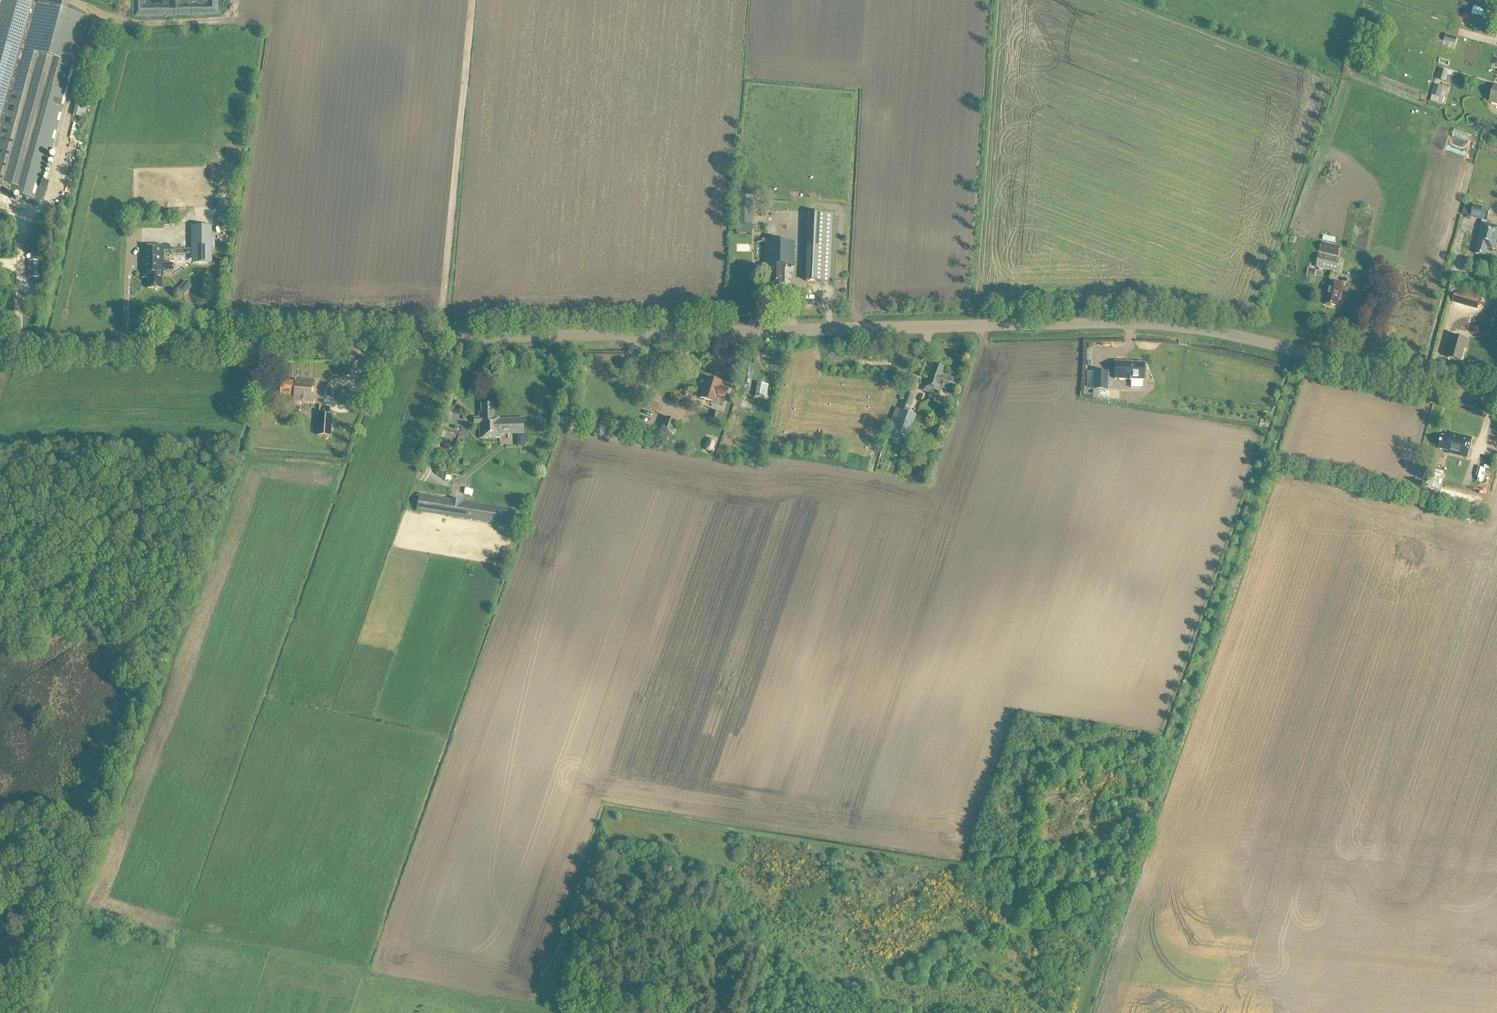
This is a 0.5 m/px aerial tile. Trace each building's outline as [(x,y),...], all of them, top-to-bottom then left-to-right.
[(0,10),(0,191),(38,202),(89,18),(28,0),(3,0),(0,10)] [(1471,18),(1482,20),(1486,5),(1475,2),(1471,18)] [(1446,36),(1444,42),(1455,45),(1457,39),(1446,36)] [(1440,69),(1437,80),(1445,82),(1448,73),(1448,72),(1440,69)] [(1436,84),(1431,101),(1444,105),(1449,88),(1436,84)] [(84,118),(89,95),(82,93),(76,116),(84,118)] [(1468,142),(1471,134),(1456,127),(1453,135),(1468,142)] [(752,227),(753,201),(735,201),(735,226),(752,227)] [(1496,239),(1496,227),(1486,225),(1490,210),(1473,206),(1470,218),(1483,221),(1476,246),(1478,246),(1476,255),(1485,257),(1487,249),(1494,251),(1496,239)] [(178,214),(178,224),(196,223),(196,213),(178,214)] [(805,282),(832,284),(835,216),(808,214),(805,282)] [(192,228),(191,262),(211,262),(212,228),(192,228)] [(761,266),(761,278),(768,278),(768,284),(783,284),(783,266),(794,266),(794,242),(765,242),(765,266),(761,266)] [(1322,242),(1320,253),(1339,257),(1341,247),(1322,242)] [(163,271),(173,271),(173,264),(164,264),(164,246),(142,247),(142,279),(143,279),(143,278),(147,278),(147,290),(162,289),(162,279),(163,279),(163,271)] [(1340,259),(1319,255),(1316,269),(1337,273),(1340,259)] [(30,278),(38,279),(39,262),(30,262),(30,278)] [(183,295),(192,287),(186,281),(178,289),(183,295)] [(1340,300),(1343,284),(1330,281),(1325,305),(1337,307),(1338,300),(1340,300)] [(1478,310),(1481,299),(1457,292),(1454,303),(1478,310)] [(1437,350),(1445,352),(1453,327),(1445,325),(1437,350)] [(1466,349),(1468,342),(1452,337),(1450,345),(1451,345),(1447,359),(1460,362),(1464,349),(1466,349)] [(1143,381),(1143,364),(1125,364),(1125,363),(1114,363),(1114,380),(1143,381)] [(931,369),(923,392),(931,395),(933,391),(938,393),(939,389),(946,391),(945,392),(948,393),(953,380),(947,377),(946,378),(940,376),(943,369),(934,366),(933,369),(931,369)] [(1093,373),(1092,391),(1107,391),(1107,373),(1093,373)] [(724,402),(728,390),(720,387),(721,384),(707,379),(704,386),(703,385),(698,398),(716,404),(717,400),(724,402)] [(314,404),(316,383),(295,381),(295,383),(281,382),(280,396),(294,397),(293,403),(314,404)] [(768,386),(758,384),(755,397),(765,399),(768,386)] [(903,401),(900,410),(907,413),(915,394),(902,389),(899,400),(903,401)] [(479,425),(479,439),(499,438),(499,435),(523,436),(523,420),(500,420),(500,419),(494,419),(494,405),(481,406),(481,414),(479,414),(479,419),(473,419),(473,425),(479,425)] [(907,413),(900,410),(892,431),(908,438),(916,417),(907,413)] [(331,438),(333,416),(318,415),(317,436),(331,438)] [(677,420),(665,417),(661,429),(674,433),(677,420)] [(1442,437),(1439,450),(1449,452),(1448,454),(1467,459),(1472,439),(1452,434),(1451,439),(1442,437)] [(1423,481),(1414,479),(1411,492),(1420,494),(1423,481)] [(515,511),(456,501),(456,502),(420,496),(418,512),(454,517),(453,518),(514,528),(515,511)]
